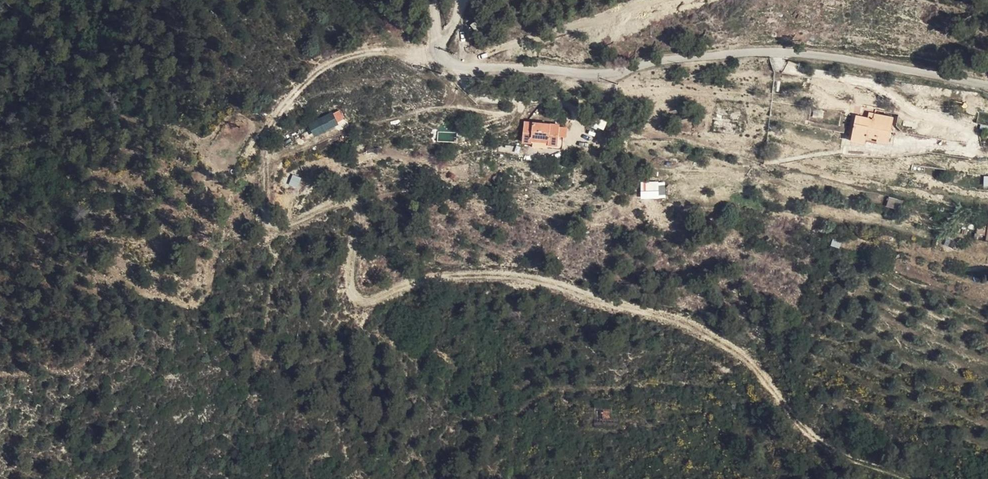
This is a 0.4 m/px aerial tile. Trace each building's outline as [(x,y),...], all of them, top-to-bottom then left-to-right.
[(339,108),(307,124),(313,136),(345,121),(339,108)] [(883,123),(861,118),(858,128),(866,130),(861,149),(875,152),(876,148),(888,151),(887,155),(897,157),(904,131),(882,126),(883,123)] [(743,141),(744,132),(723,130),(722,138),(743,141)] [(567,163),(575,163),(575,154),(576,142),(540,139),(538,161),(548,162),(549,158),(564,159),(567,163)] [(874,156),(886,159),(887,155),(888,151),(876,148),(875,152),(874,156)] [(874,156),(875,152),(861,149),(860,155),(874,158),(874,156)] [(296,187),(299,178),(293,175),(289,183),(296,187)] [(640,182),(641,199),(665,198),(665,181),(640,182)] [(890,208),(888,215),(904,219),(906,211),(890,208)] [(902,231),(904,219),(888,215),(886,227),(902,231)] [(630,423),(631,412),(608,410),(606,434),(634,436),(635,423),(630,423)] [(791,446),(785,441),(777,451),(783,456),(791,446)]
